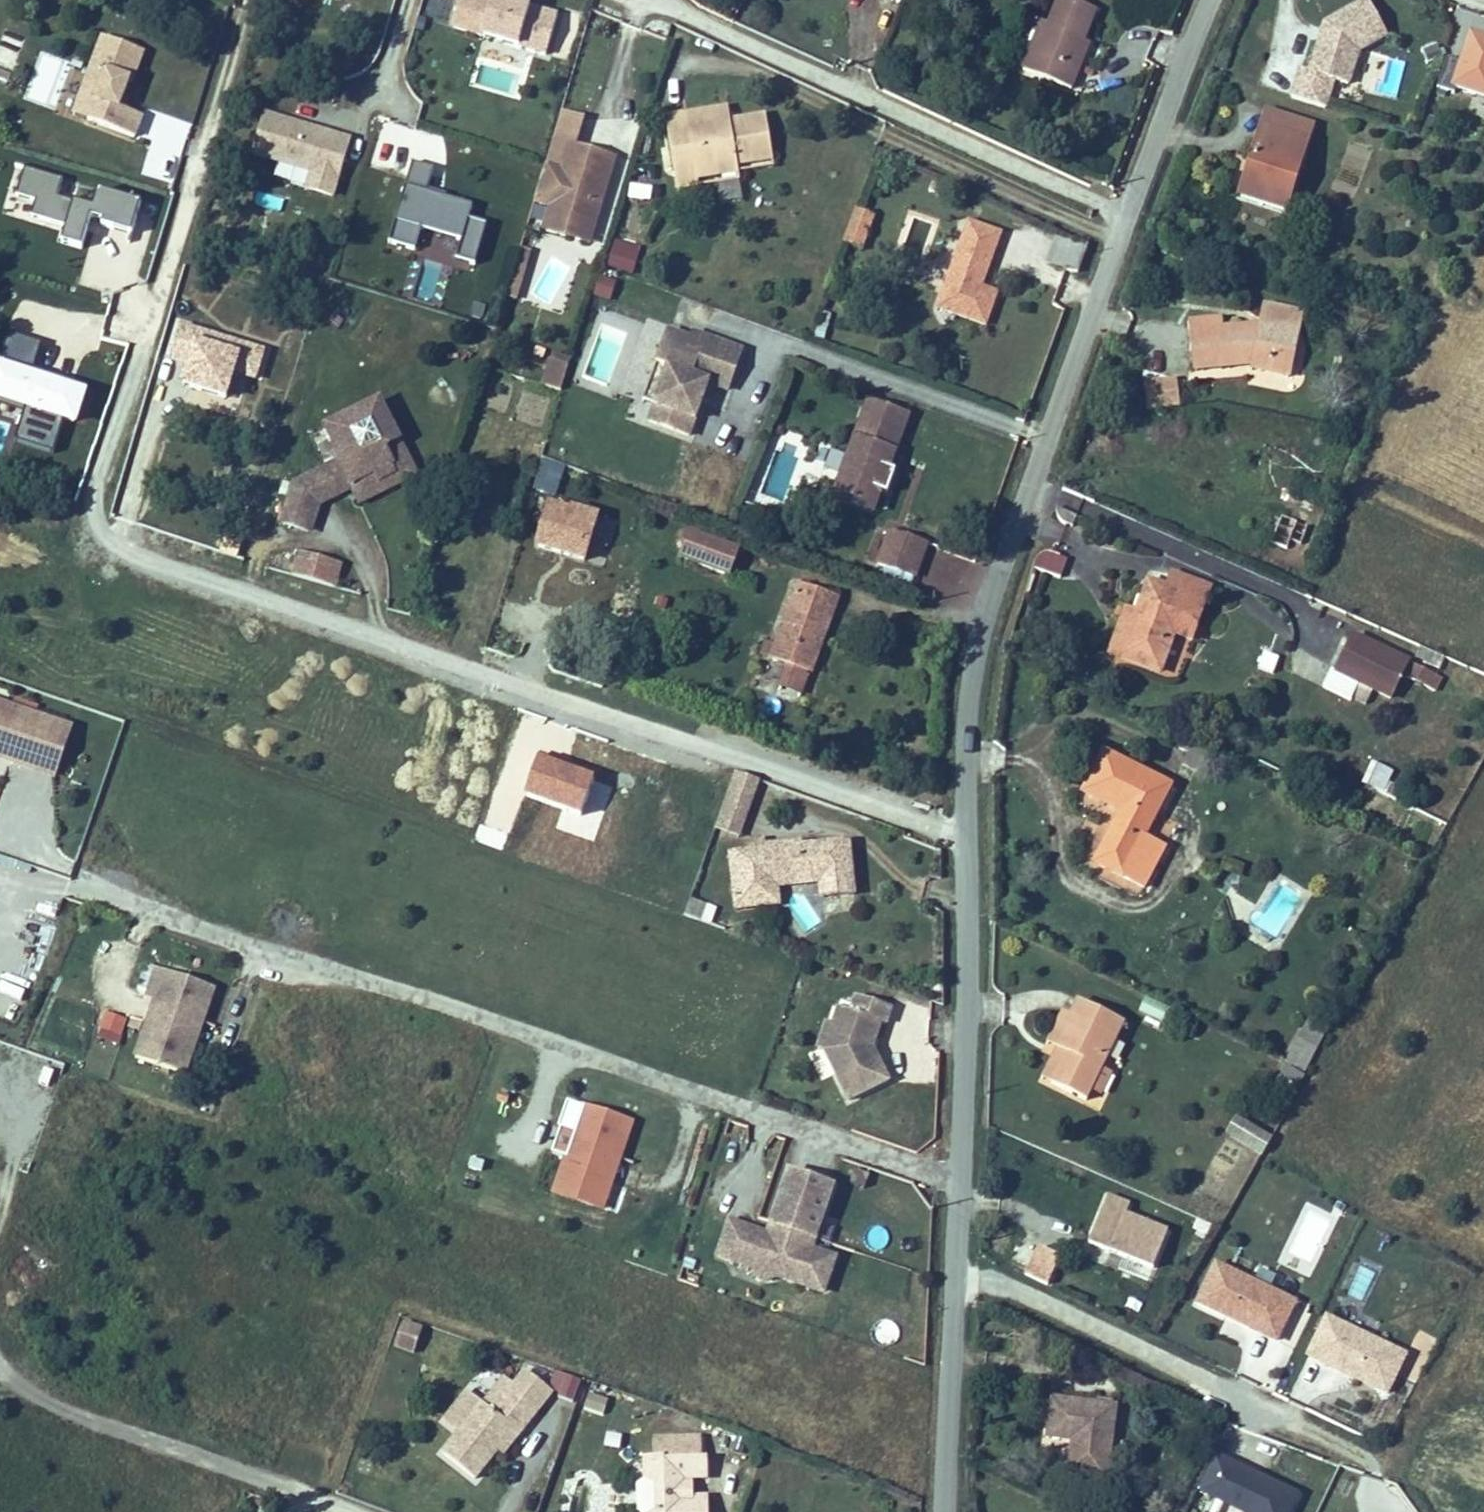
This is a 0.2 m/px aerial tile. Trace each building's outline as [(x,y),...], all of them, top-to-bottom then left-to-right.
[(449,34),(546,60),(557,18),(490,0),(458,0),(449,34)] [(971,51),(1027,70),(1032,57),(1024,55),(1037,19),(1043,0),(1003,0),(991,36),(978,32),(971,51)] [(1044,21),(1037,19),(1024,55),(1032,57),(1044,21)] [(34,119),(81,135),(88,113),(65,105),(74,79),(77,80),(87,49),(46,35),(26,93),(40,98),(34,119)] [(1445,60),(1437,95),(1483,106),(1483,45),(1466,41),(1461,64),(1445,60)] [(40,98),(26,93),(20,114),(34,119),(40,98)] [(612,109),(615,128),(636,124),(634,113),(667,108),(669,119),(678,117),(677,113),(675,99),(612,109)] [(636,124),(615,128),(623,182),(645,178),(644,171),(666,168),(663,148),(682,145),(684,157),(719,152),(712,108),(677,113),(678,117),(669,119),(667,108),(634,113),(636,124)] [(1288,220),(1316,126),(1265,110),(1236,205),(1288,220)] [(251,160),(307,176),(302,192),(335,201),(352,140),(264,115),(251,160)] [(540,225),(563,149),(517,135),(509,161),(493,157),(482,192),(498,197),(512,201),(508,215),(540,225)] [(390,245),(415,251),(420,233),(461,243),(456,262),(476,267),(485,228),(468,223),(472,207),(427,195),(433,170),(410,164),(390,245)] [(16,170),(5,214),(63,228),(59,247),(81,252),(87,227),(132,237),(140,203),(96,193),(93,209),(57,201),(62,181),(16,170)] [(629,186),(627,201),(650,204),(652,189),(629,186)] [(862,253),(874,218),(853,211),(841,246),(862,253)] [(948,224),(916,213),(885,297),(932,315),(944,284),(928,278),(948,224)] [(1037,241),(1014,232),(1004,257),(1027,266),(1037,241)] [(1079,275),(1087,248),(1056,239),(1049,266),(1079,275)] [(633,277),(642,248),(614,240),(605,269),(633,277)] [(506,297),(518,301),(531,253),(519,250),(506,297)] [(599,278),(592,298),(609,304),(616,284),(599,278)] [(1169,295),(1138,299),(1148,348),(1201,343),(1202,349),(1243,354),(1252,309),(1203,300),(1170,304),(1169,295)] [(674,380),(687,340),(639,324),(637,330),(613,322),(602,355),(614,359),(601,396),(595,412),(636,427),(651,381),(656,382),(659,375),(674,380)] [(40,348),(7,337),(0,359),(0,362),(32,372),(40,348)] [(560,393),(571,359),(552,353),(540,387),(560,393)] [(614,359),(602,355),(589,392),(601,396),(614,359)] [(87,398),(0,370),(0,412),(24,419),(16,442),(53,454),(61,429),(76,434),(87,398)] [(1176,380),(1155,383),(1158,410),(1179,408),(1176,380)] [(278,461),(275,456),(242,473),(228,510),(254,519),(264,492),(298,475),(322,464),(326,473),(342,465),(338,456),(340,455),(332,438),(347,430),(327,390),(273,416),(289,449),(290,451),(288,457),(278,461)] [(883,517),(909,416),(860,403),(833,505),(883,517)] [(855,409),(845,406),(832,440),(829,439),(823,455),(832,458),(824,481),(790,468),(782,491),(821,505),(829,483),(833,484),(840,467),(836,465),(855,409)] [(322,464),(298,475),(307,493),(365,465),(347,430),(332,438),(340,455),(338,456),(342,465),(326,473),(322,464)] [(289,449),(275,456),(278,461),(288,457),(290,451),(289,449)] [(1300,558),(1310,527),(1281,517),(1270,548),(1300,558)] [(647,523),(639,547),(689,562),(696,538),(647,523)] [(876,539),(835,525),(823,559),(864,574),(876,539)] [(1121,566),(1133,570),(1139,556),(1127,551),(1121,566)] [(1034,570),(1061,578),(1067,560),(1040,552),(1034,570)] [(296,553),(288,578),(336,592),(343,567),(296,553)] [(1110,652),(1125,614),(1143,621),(1165,566),(1139,556),(1133,570),(1121,566),(1103,558),(1085,602),(1072,636),(1110,652)] [(766,582),(735,656),(773,673),(805,599),(766,582)] [(1304,610),(1288,648),(1344,671),(1360,634),(1304,610)] [(1364,636),(1359,649),(1388,662),(1394,649),(1364,636)] [(1430,694),(1437,677),(1413,665),(1405,682),(1430,694)] [(0,702),(0,752),(15,707),(0,702)] [(1105,751),(1080,795),(1115,815),(1092,862),(1131,881),(1148,839),(1173,786),(1105,751)] [(1361,789),(1386,795),(1392,771),(1368,764),(1361,789)] [(755,824),(704,830),(704,834),(684,837),(688,879),(733,874),(732,871),(730,854),(758,852),(758,857),(783,855),(785,880),(809,877),(804,824),(755,829),(755,824)] [(1166,849),(1148,839),(1131,881),(1147,890),(1166,849)] [(730,854),(732,871),(774,866),(775,880),(785,880),(783,855),(758,857),(758,852),(730,854)] [(733,874),(688,879),(689,893),(734,888),(733,874)] [(684,917),(701,922),(706,905),(689,900),(684,917)] [(160,971),(99,949),(90,974),(101,977),(79,1038),(129,1057),(138,1032),(160,971)] [(1022,1035),(1006,1070),(1037,1085),(1073,1003),(1031,983),(1025,996),(1009,1031),(1022,1035)] [(878,1053),(890,1009),(853,998),(851,1006),(828,1015),(817,1054),(824,1056),(845,1105),(891,1086),(878,1053)] [(1137,1019),(1162,1027),(1169,1008),(1143,1000),(1137,1019)] [(1305,1016),(1283,1062),(1306,1073),(1328,1027),(1305,1016)] [(1233,1038),(1249,1045),(1254,1035),(1237,1028),(1233,1038)] [(549,1200),(603,1218),(634,1125),(580,1107),(549,1200)] [(1234,1122),(1227,1138),(1266,1153),(1272,1137),(1234,1122)] [(788,1170),(744,1155),(723,1219),(684,1206),(673,1239),(706,1250),(721,1247),(735,1260),(778,1274),(789,1241),(766,1233),(788,1170)] [(1066,1172),(1047,1216),(1110,1244),(1125,1206),(1091,1192),(1087,1194),(1083,1192),(1088,1181),(1066,1172)] [(1037,1250),(1024,1279),(1048,1290),(1061,1260),(1037,1250)] [(1120,1264),(1117,1274),(1147,1286),(1151,1276),(1120,1264)] [(1193,1309),(1278,1347),(1298,1303),(1213,1264),(1193,1309)] [(1388,1400),(1408,1355),(1323,1317),(1303,1362),(1388,1400)] [(400,1322),(393,1352),(415,1357),(422,1328),(400,1322)] [(896,1344),(898,1324),(876,1323),(874,1342),(896,1344)] [(1029,1417),(1015,1444),(1050,1461),(1082,1395),(1025,1367),(1008,1402),(1033,1414),(1031,1419),(1029,1417)] [(397,1437),(429,1463),(451,1435),(468,1414),(473,1418),(491,1395),(465,1374),(456,1385),(447,1396),(436,1388),(412,1417),(397,1437)] [(573,1404),(580,1384),(555,1374),(548,1394),(573,1404)] [(456,1385),(446,1376),(436,1388),(447,1396),(456,1385)] [(586,1413),(602,1418),(609,1396),(592,1391),(586,1413)] [(473,1418),(468,1414),(451,1435),(456,1439),(473,1418)] [(601,1511),(661,1511),(661,1484),(643,1484),(643,1465),(660,1464),(660,1444),(599,1445),(600,1464),(591,1469),(591,1498),(601,1504),(601,1511)] [(1301,1495),(1214,1456),(1195,1499),(1224,1511),(1293,1511),(1301,1495)]
